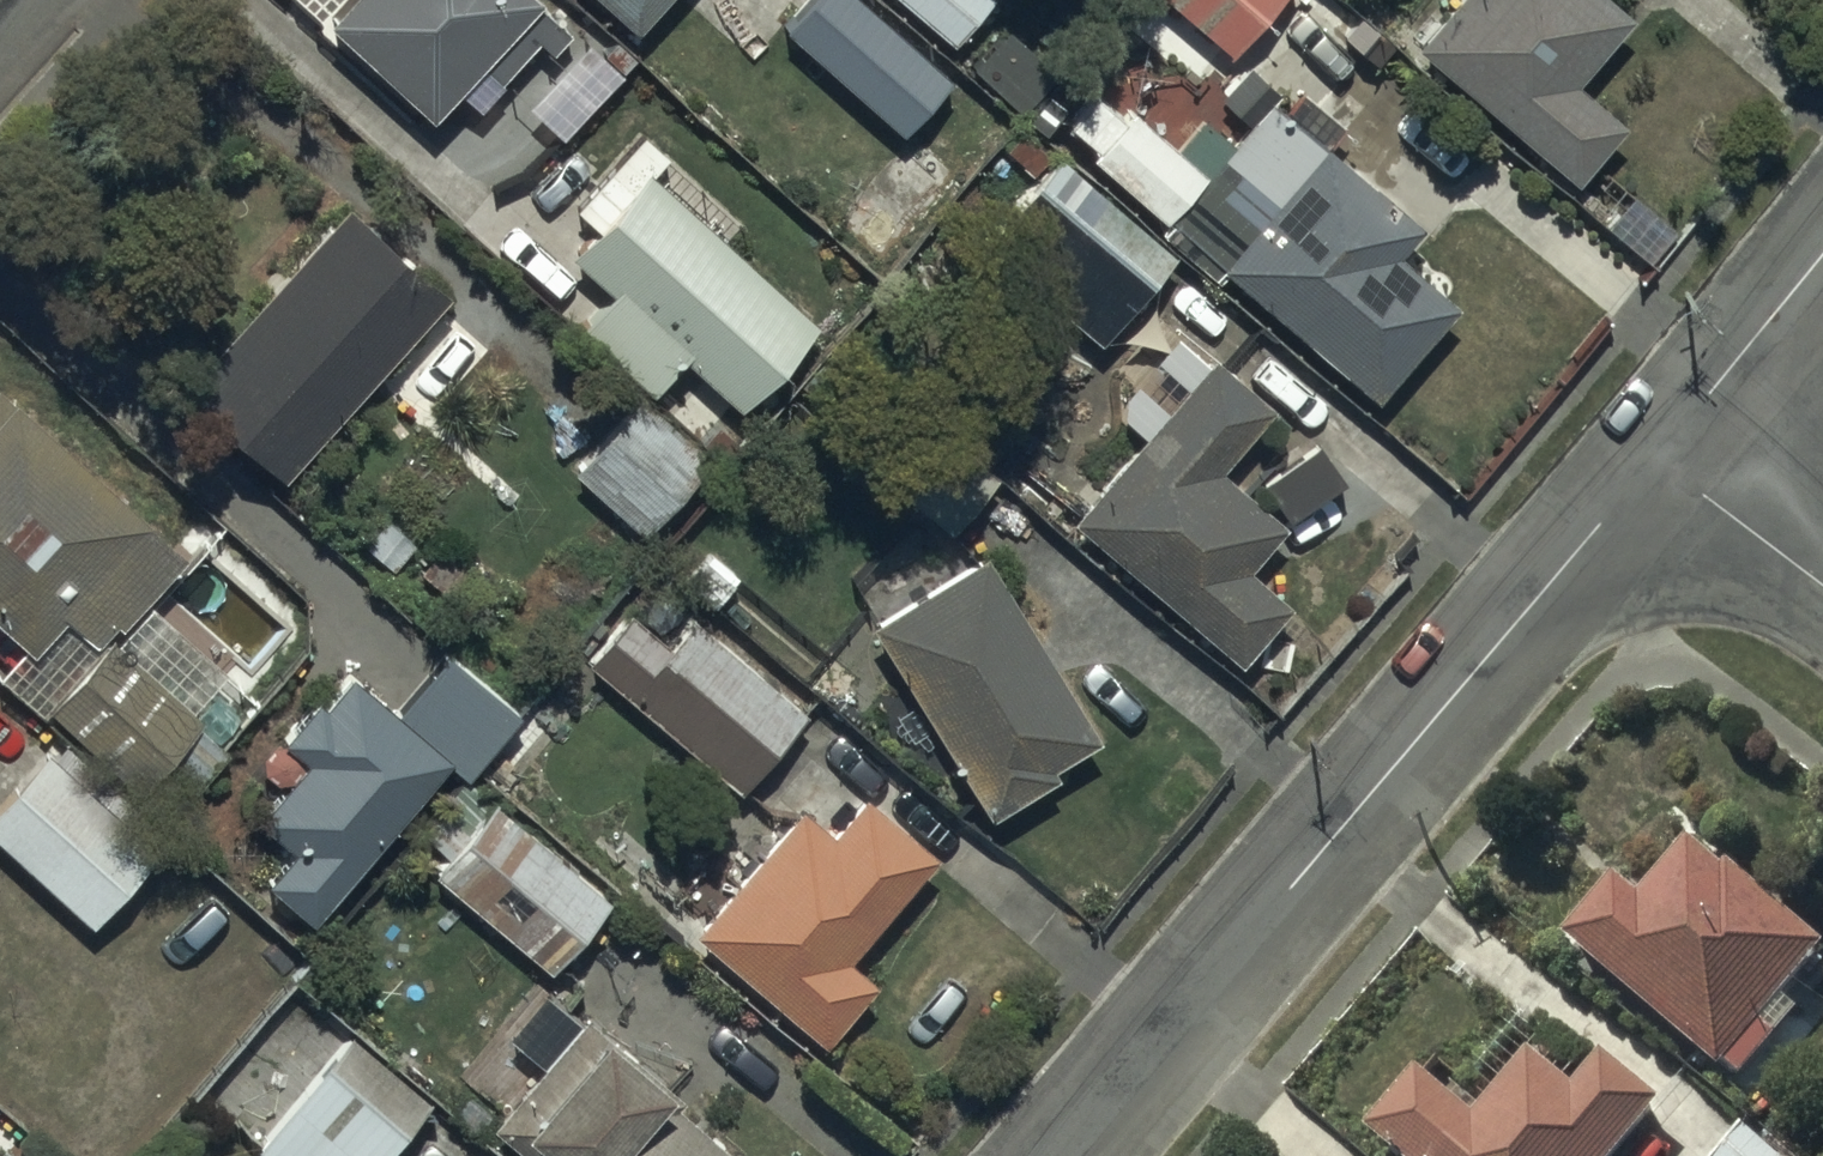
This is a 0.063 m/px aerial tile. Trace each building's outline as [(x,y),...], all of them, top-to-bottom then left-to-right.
[(325,10),(429,106),(477,53),(498,72),(553,11),(541,0),(334,0),(325,10)] [(633,18),(650,0),(613,0),(633,18)] [(894,18),(902,10),(941,45),(982,0),(796,0),(779,19),(827,63),(897,128),(904,120),(956,167),(1002,117),(894,18)] [(1228,46),(1267,0),(1174,0),(1228,46)] [(1413,35),(1570,171),(1622,111),(1573,69),(1629,4),(1625,0),(1443,0),(1413,35)] [(633,51),(602,20),(524,96),(555,128),(633,51)] [(1268,86),(1203,166),(1109,75),(1069,116),(1170,213),(1160,223),(1215,277),(1228,264),(1374,389),(1456,293),(1397,242),(1420,215),(1350,155),(1268,86)] [(739,222),(642,138),(580,209),(591,219),(569,245),(612,282),(579,320),(645,376),(571,462),(642,524),(710,445),(721,454),(736,436),(718,421),(813,311),(727,237),(739,222)] [(1041,252),(1026,270),(1098,332),(1174,243),(1057,144),(997,214),(1041,252)] [(449,283),(349,192),(182,375),(282,466),(449,283)] [(1268,395),(1209,346),(1071,510),(1238,651),(1286,594),(1244,558),(1281,514),(1215,459),(1268,395)] [(0,380),(0,613),(23,633),(0,658),(0,670),(38,705),(44,698),(168,812),(232,742),(188,701),(225,661),(144,587),(181,546),(0,380)] [(1043,641),(982,545),(867,612),(986,805),(1053,764),(1048,755),(1096,725),(1061,667),(1077,657),(1061,630),(1043,641)] [(654,575),(587,653),(736,782),(804,704),(654,575)] [(309,911),(444,751),(464,768),(516,709),(444,645),(393,703),(349,666),(322,698),(314,691),(281,730),(306,751),(256,811),(290,840),(262,872),(309,911)] [(48,742),(0,794),(0,839),(87,918),(157,842),(48,742)] [(827,819),(800,796),(692,921),(820,1031),(871,971),(843,947),(930,845),(858,784),(827,819)] [(444,848),(431,863),(548,962),(607,892),(492,795),(473,818),(447,797),(421,828),(444,848)] [(1617,877),(1568,934),(1723,1067),(1726,1063),(1739,1075),(1778,1030),(1762,1016),(1822,946),(1822,945),(1732,866),(1728,871),(1692,840),(1642,899),(1617,877)] [(1822,929),(1822,888),(1803,912),(1822,929)] [(543,979),(504,1026),(538,1053),(488,1113),(538,1155),(748,1155),(674,1092),(680,1085),(582,1001),(576,1008),(543,979)] [(347,1025),(254,1138),(275,1155),(372,1155),(426,1091),(347,1025)] [(1368,1125),(1404,1155),(1615,1155),(1661,1100),(1602,1052),(1575,1085),(1534,1051),(1480,1117),(1416,1066),(1368,1125)] [(1746,1123),(1719,1155),(1788,1155),(1746,1123)] [(0,1150),(12,1138),(0,1127),(0,1155),(7,1155),(0,1150)]
